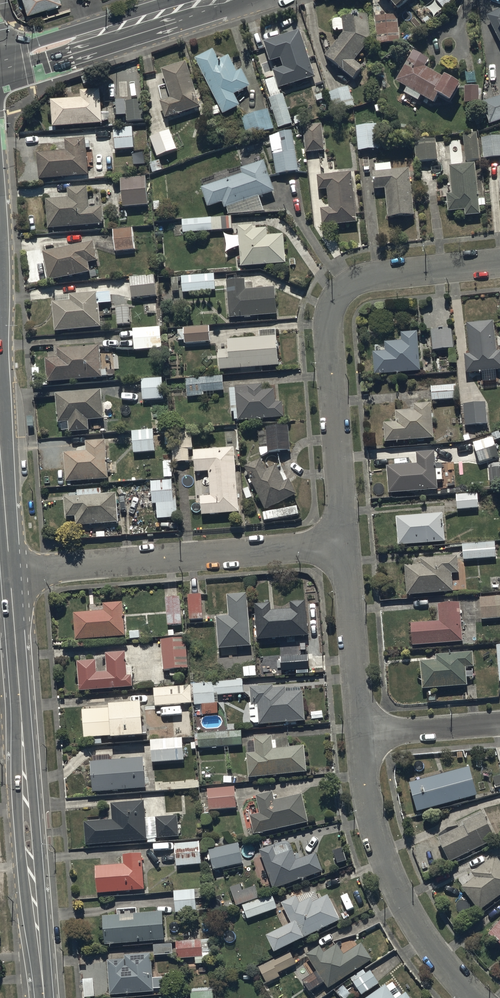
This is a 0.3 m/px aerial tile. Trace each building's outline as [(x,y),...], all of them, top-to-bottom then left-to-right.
[(484,18),(489,26),(493,24),(499,37),(499,10),(484,18)] [(345,29),(345,32),(326,54),(354,78),(364,67),(356,60),(371,38),(368,14),(334,18),(335,30),(345,29)] [(398,14),(376,15),(378,43),(400,42),(398,14)] [(302,28),(265,40),(271,61),(282,58),(285,67),(274,70),(280,87),(316,75),(302,28)] [(445,76),(426,65),(431,58),(415,49),(397,80),(434,101),(440,91),(453,98),(463,81),(447,72),(445,76)] [(230,60),(220,64),(214,53),(195,62),(224,119),(241,110),(236,98),(251,90),(243,73),(238,76),(230,60)] [(188,66),(162,74),(168,89),(159,92),(163,106),(162,106),(166,122),(202,112),(188,66)] [(480,85),(466,84),(465,101),(480,101),(480,85)] [(349,86),(328,92),(334,111),(354,104),(349,86)] [(51,99),(53,126),(104,122),(101,88),(81,89),(82,96),(51,99)] [(284,93),(270,98),(279,127),(293,122),(284,93)] [(483,100),(490,122),(499,119),(499,95),(483,100)] [(143,100),(116,102),(118,120),(128,119),(129,125),(144,124),(143,100)] [(267,109),(242,117),(249,136),(274,128),(267,109)] [(322,123),(303,124),(306,151),(324,150),(322,123)] [(378,123),(356,125),(359,150),(380,148),(378,123)] [(133,127),(114,128),(116,149),(134,147),(133,127)] [(171,129),(150,136),(157,156),(178,149),(171,129)] [(299,170),(292,130),(270,135),(277,174),(299,170)] [(478,132),(464,133),(467,160),(481,159),(478,132)] [(437,136),(415,138),(417,161),(439,159),(437,136)] [(482,138),(484,158),(499,157),(499,136),(482,138)] [(38,152),(40,179),(89,174),(86,138),(66,139),(67,149),(38,152)] [(243,173),(202,186),(209,206),(224,201),(226,207),(228,207),(230,213),(265,210),(260,196),(275,191),(265,161),(242,168),(243,173)] [(392,162),(377,163),(377,171),(375,171),(376,186),(386,185),(389,217),(415,215),(411,166),(392,168),(392,162)] [(477,163),(450,164),(453,193),(447,193),(448,210),(466,209),(467,214),(480,213),(477,163)] [(353,171),(318,174),(319,189),(328,188),(330,207),(323,208),(324,224),(358,221),(353,171)] [(147,175),(121,177),(123,205),(149,203),(147,175)] [(47,199),(49,228),(105,223),(103,206),(90,207),(88,186),(69,187),(69,197),(47,199)] [(232,216),(183,219),(183,231),(233,228),(232,216)] [(254,225),(239,226),(242,266),(287,263),(285,233),(269,235),(268,227),(254,228),(254,225)] [(133,228),(113,230),(116,250),(135,248),(133,228)] [(94,240),(43,251),(50,280),(92,271),(90,262),(99,260),(94,240)] [(215,273),(182,276),(182,277),(172,277),(173,291),(183,291),(183,292),(217,289),(215,273)] [(155,274),(130,277),(132,297),(157,295),(155,274)] [(246,279),(228,280),(230,317),(278,314),(276,287),(247,289),(246,279)] [(71,293),(71,300),(54,301),(56,330),(102,327),(100,303),(113,302),(112,291),(71,293)] [(131,305),(117,306),(118,324),(131,324),(131,305)] [(467,322),(470,353),(466,354),(468,372),(499,369),(499,350),(498,350),(495,320),(467,322)] [(161,326),(134,328),(135,349),(162,348),(161,326)] [(210,326),(184,327),(184,329),(178,329),(178,340),(185,340),(186,342),(211,341),(210,326)] [(452,327),(431,329),(433,349),(454,347),(452,327)] [(229,339),(230,349),(220,350),(221,368),(279,364),(277,329),(260,330),(261,336),(229,339)] [(403,331),(403,340),(386,341),(386,351),(374,351),(376,373),(420,370),(419,331),(403,331)] [(58,347),(59,357),(48,357),(49,380),(109,377),(108,368),(103,369),(101,344),(58,347)] [(223,375),(186,377),(187,396),(204,395),(204,391),(224,390),(223,375)] [(150,378),(143,378),(143,399),(164,398),(164,377),(153,378),(153,376),(150,376),(150,378)] [(238,419),(238,420),(285,417),(284,401),(277,401),(276,388),(264,389),(263,384),(236,385),(236,387),(230,388),(232,411),(234,411),(235,419),(238,419)] [(457,384),(432,386),(432,399),(458,398),(457,384)] [(103,388),(55,392),(59,422),(61,422),(62,429),(69,428),(70,432),(90,430),(89,419),(105,418),(103,388)] [(397,410),(398,422),(386,422),(387,440),(436,438),(434,401),(414,402),(414,409),(397,410)] [(487,402),(464,403),(465,424),(488,423),(487,402)] [(193,448),(192,423),(192,422),(171,424),(173,461),(190,460),(190,448),(193,448)] [(289,424),(267,425),(268,450),(290,449),(289,424)] [(154,430),(132,431),(134,451),(155,450),(154,430)] [(492,436),(474,442),(480,462),(499,456),(492,436)] [(87,441),(88,449),(65,452),(67,482),(110,478),(107,439),(87,441)] [(236,447),(195,450),(195,453),(193,454),(194,461),(195,461),(196,468),(193,468),(196,505),(203,504),(203,514),(241,511),(236,447)] [(417,452),(418,463),(388,465),(390,492),(439,488),(436,450),(417,452)] [(267,468),(262,458),(245,466),(267,509),(298,492),(290,477),(286,480),(277,463),(267,468)] [(489,468),(490,481),(499,481),(499,467),(489,468)] [(173,479),(151,481),(153,504),(157,504),(158,518),(175,516),(173,479)] [(117,492),(101,493),(101,488),(78,489),(78,496),(65,497),(67,516),(76,515),(77,525),(89,524),(89,527),(96,526),(96,523),(119,521),(117,492)] [(478,492),(458,493),(458,508),(479,507),(478,492)] [(298,505),(264,511),(265,520),(300,513),(298,505)] [(443,513),(398,516),(399,545),(445,541),(443,513)] [(495,542),(463,544),(464,559),(496,557),(495,542)] [(422,557),(423,563),(407,564),(408,594),(454,590),(453,572),(460,572),(459,556),(422,557)] [(228,594),(230,615),(219,616),(221,647),(251,645),(248,592),(228,594)] [(203,593),(189,594),(190,619),(204,618),(203,593)] [(180,596),(166,597),(168,624),(182,624),(180,596)] [(480,596),(481,617),(499,616),(499,596),(480,596)] [(104,603),(105,609),(75,613),(76,638),(126,635),(124,601),(104,603)] [(292,601),(292,608),(272,610),(271,602),(256,603),(259,638),(309,634),(306,601),(292,601)] [(439,603),(440,621),(413,622),(414,644),(463,640),(461,602),(439,603)] [(186,638),(161,639),(164,670),(188,668),(186,638)] [(107,653),(108,671),(98,672),(98,660),(79,661),(80,690),(133,686),(132,675),(127,675),(126,652),(107,653)] [(474,652),(437,654),(437,659),(422,660),(423,687),(468,684),(467,666),(475,666),(474,652)] [(308,655),(281,657),(282,671),(309,668),(308,655)] [(243,679),(194,682),(195,704),(220,702),(219,694),(244,692),(243,679)] [(191,685),(154,688),(155,705),(192,702),(191,685)] [(305,690),(288,690),(288,687),(274,688),(274,685),(252,686),(252,705),(259,705),(260,722),(306,721),(305,690)] [(111,702),(112,706),(84,709),(85,736),(114,735),(114,736),(144,735),(143,700),(111,702)] [(243,730),(195,733),(196,745),(199,745),(200,747),(244,745),(243,730)] [(248,753),(250,777),(308,771),(306,745),(290,746),(289,738),(273,740),(273,735),(255,736),(256,752),(248,753)] [(183,737),(151,739),(152,761),(185,759),(183,737)] [(94,755),(94,761),(91,761),(93,791),(146,787),(144,757),(110,759),(111,754),(94,755)] [(470,766),(409,782),(418,810),(477,795),(470,766)] [(235,786),(208,789),(210,809),(237,807),(235,786)] [(304,793),(275,799),(273,791),(258,794),(262,812),(251,814),(255,832),(310,821),(304,793)] [(112,802),(113,820),(85,821),(86,844),(148,840),(145,800),(112,802)] [(465,824),(438,837),(450,862),(497,839),(484,812),(463,822),(465,824)] [(179,815),(156,816),(157,837),(180,836),(179,815)] [(291,839),(261,849),(274,887),(323,871),(317,853),(297,859),(291,839)] [(200,841),(176,843),(177,866),(202,864),(200,841)] [(240,843),(210,849),(215,870),(244,863),(240,843)] [(143,851),(123,853),(124,864),(97,866),(99,893),(146,889),(143,851)] [(476,876),(463,886),(479,909),(499,895),(499,859),(497,855),(473,872),(476,876)] [(256,885),(244,889),(241,883),(230,887),(237,905),(259,897),(256,885)] [(196,889),(175,890),(176,911),(198,909),(196,889)] [(273,894),(243,904),(248,918),(278,907),(273,894)] [(283,902),(293,922),(269,934),(278,952),(342,919),(329,894),(314,902),(311,897),(300,902),(297,895),(283,902)] [(164,910),(104,914),(105,943),(166,938),(164,910)] [(489,933),(499,942),(499,920),(489,933)] [(203,940),(177,941),(178,958),(196,957),(196,963),(204,963),(203,940)] [(362,943),(344,954),(338,943),(325,951),(321,945),(308,954),(329,987),(372,959),(362,943)] [(173,944),(154,944),(155,954),(173,954),(173,944)] [(291,951),(259,966),(268,982),(281,976),(279,972),(297,964),(291,951)] [(126,959),(109,959),(111,994),(155,991),(155,987),(165,987),(164,977),(153,977),(152,953),(126,954),(126,959)] [(362,994),(379,983),(370,970),(366,973),(364,970),(351,978),(362,994)] [(365,997),(411,997),(406,991),(402,994),(394,982),(388,986),(386,984),(365,997)]
